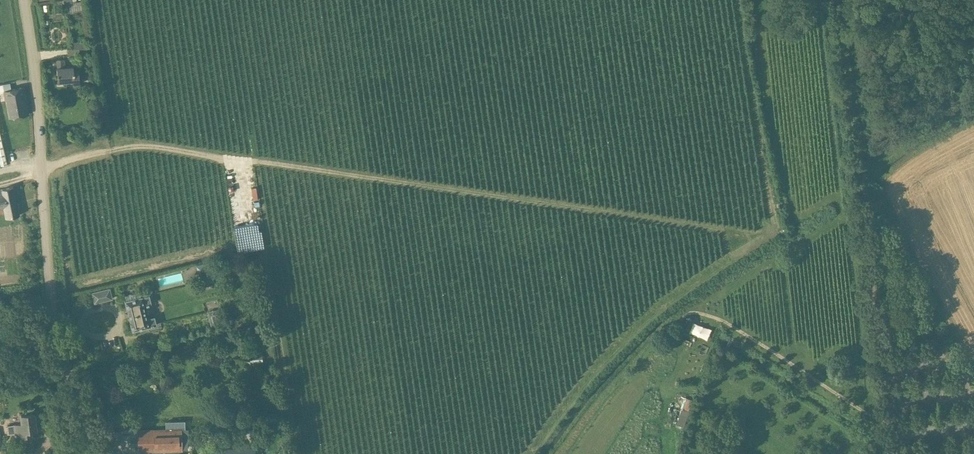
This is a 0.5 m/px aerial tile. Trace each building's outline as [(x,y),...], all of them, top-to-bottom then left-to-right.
[(64,12),(82,12),(81,0),(63,0),(64,12)] [(86,41),(71,42),(72,53),(87,52),(86,41)] [(67,84),(80,83),(79,72),(74,73),(74,72),(73,66),(65,67),(64,59),(57,60),(57,68),(58,82),(67,81),(67,84)] [(26,101),(24,87),(11,89),(4,90),(6,104),(26,101)] [(26,101),(6,104),(9,118),(29,114),(26,101)] [(0,190),(0,214),(5,212),(6,218),(19,215),(13,187),(0,190)] [(199,266),(203,280),(209,279),(206,264),(199,266)] [(110,288),(92,292),(94,303),(112,298),(110,288)] [(130,322),(132,330),(148,326),(150,331),(158,329),(148,289),(125,295),(126,300),(125,300),(127,309),(131,322),(130,322)] [(243,354),(245,366),(261,364),(260,352),(243,354)] [(684,425),(687,409),(681,408),(677,424),(684,425)] [(22,423),(8,425),(9,434),(16,433),(16,437),(31,435),(30,431),(36,430),(35,421),(36,419),(36,416),(34,415),(34,414),(21,415),(22,423)] [(139,452),(181,450),(180,436),(188,435),(188,428),(184,428),(183,420),(166,421),(166,429),(138,430),(139,452)]
